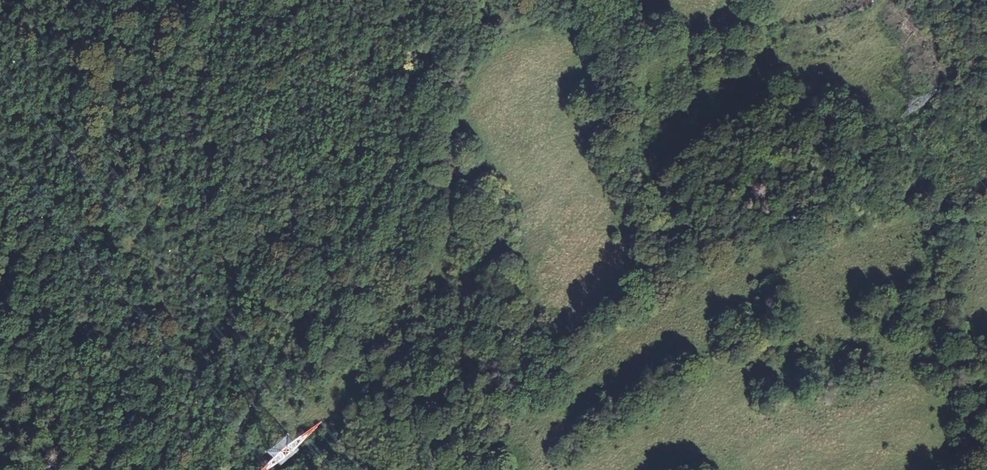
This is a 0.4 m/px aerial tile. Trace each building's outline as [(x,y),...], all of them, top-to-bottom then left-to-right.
[(279,434),(263,451),(280,466),(296,449),(279,434)]
